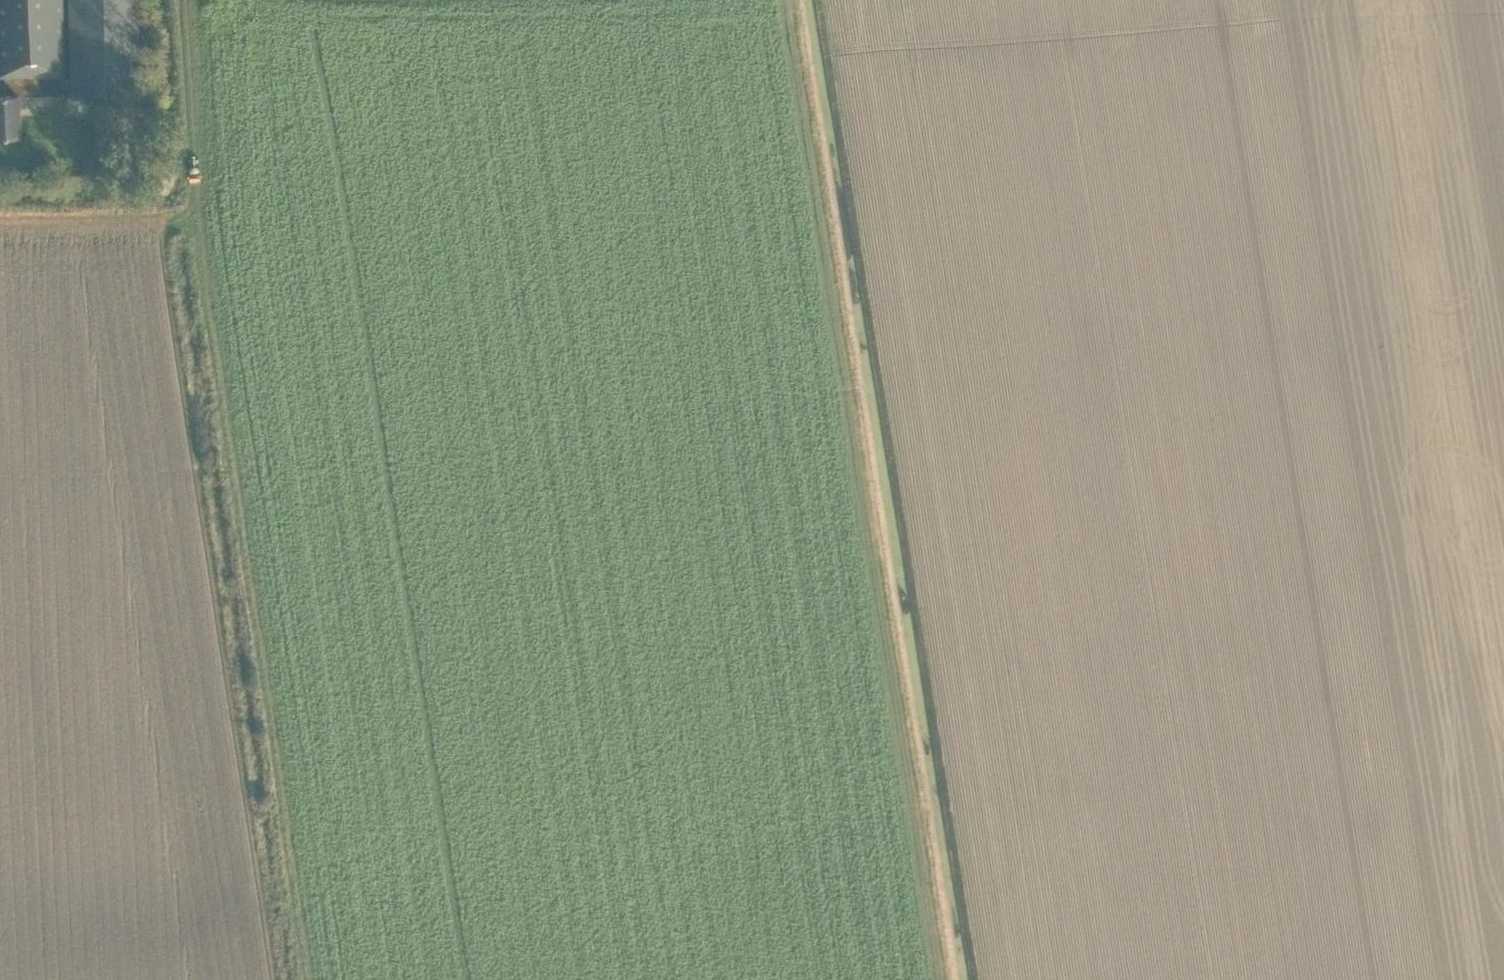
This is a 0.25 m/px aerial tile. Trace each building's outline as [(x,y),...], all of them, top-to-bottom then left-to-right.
[(4,78),(5,93),(0,93),(0,136),(20,135),(19,106),(26,106),(26,93),(39,92),(39,77),(67,76),(65,0),(0,0),(0,78),(4,78)] [(139,92),(137,0),(68,0),(70,94),(139,92)]
